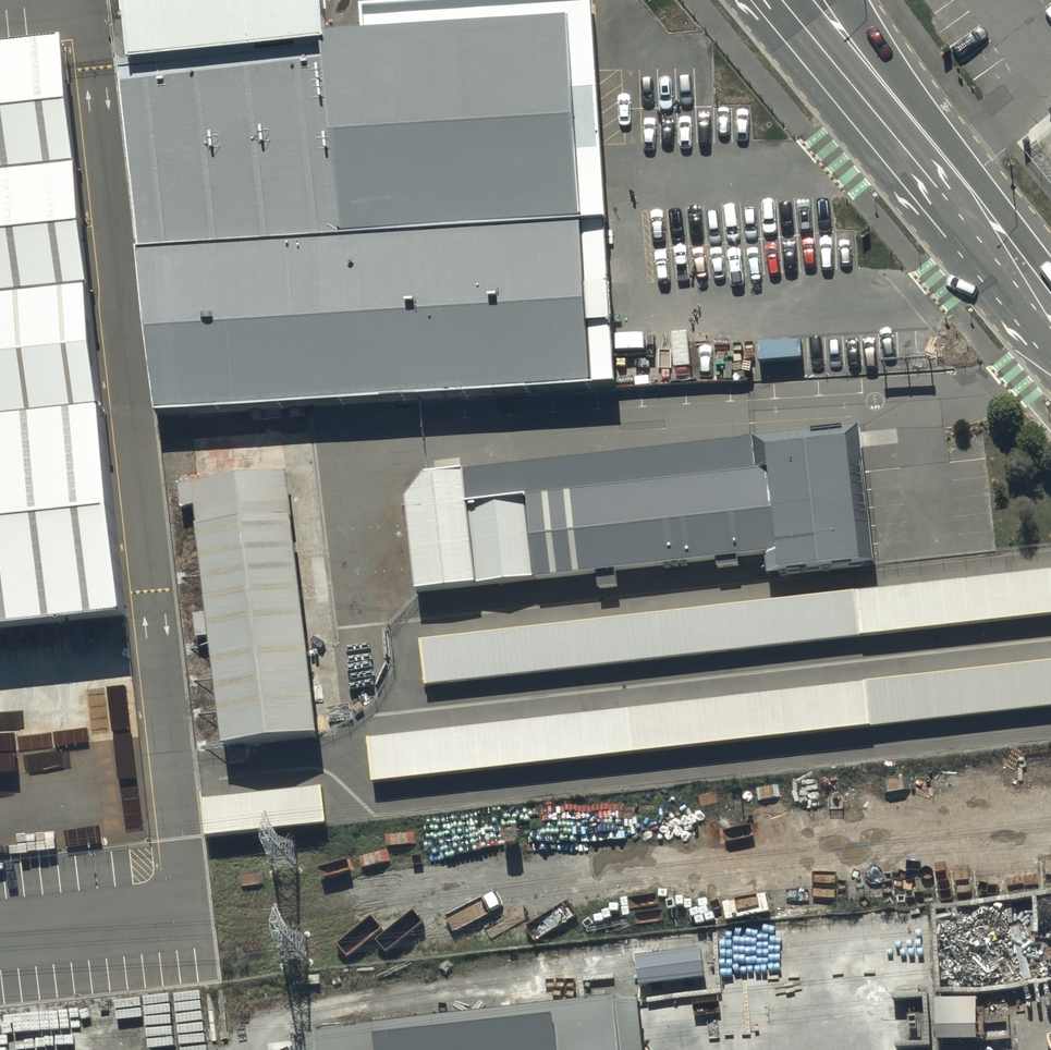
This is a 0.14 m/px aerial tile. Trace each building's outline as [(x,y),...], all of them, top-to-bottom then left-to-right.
[(126,59),(324,37),(320,0),(120,0),(126,59)] [(137,250),(579,221),(567,18),(324,37),(126,59),(115,62),(137,250)] [(130,627),(70,44),(0,51),(0,640),(130,627)] [(579,221),(137,250),(157,415),(589,387),(579,221)] [(772,472),(781,555),(783,575),(863,566),(849,443),(769,451),(772,472)] [(772,472),(471,505),(467,473),(428,477),(408,501),(418,594),(781,555),(772,472)] [(288,473),(194,484),(226,749),(320,738),(288,473)] [(419,643),(424,687),(1050,617),(1050,573),(419,643)] [(369,740),(374,784),(1050,707),(1050,663),(369,740)] [(324,787),(206,801),(210,839),(328,826),(324,787)] [(702,950),(637,957),(641,988),(705,981),(702,950)] [(978,1000),(938,1001),(939,1041),(979,1040),(978,1000)] [(318,1037),(297,1039),(298,1049),(648,1049),(643,1003),(620,1005),(619,1002),(318,1034),(318,1037)]
